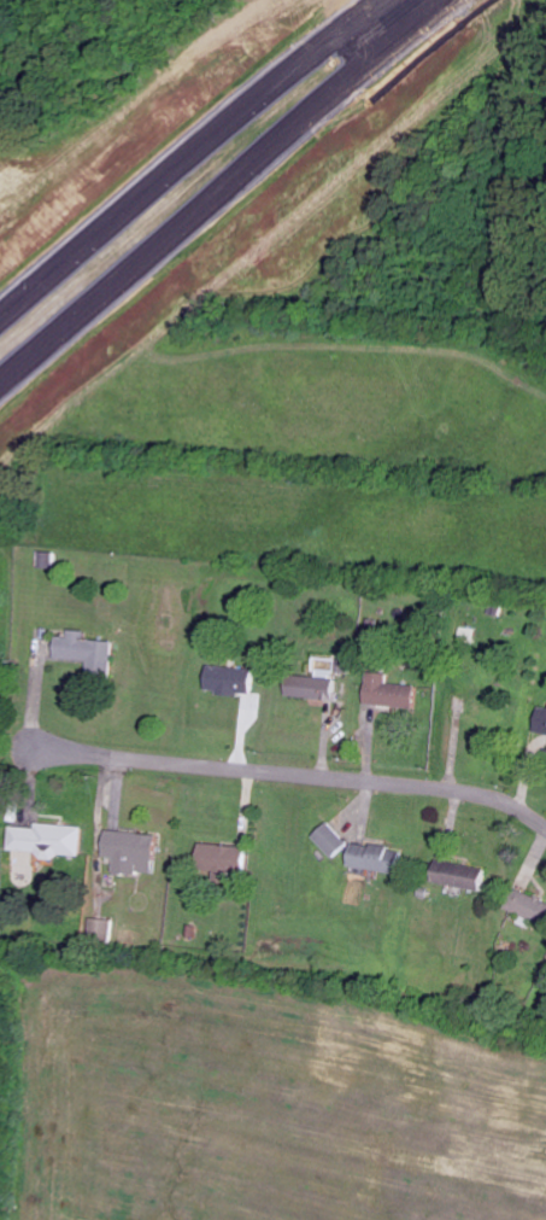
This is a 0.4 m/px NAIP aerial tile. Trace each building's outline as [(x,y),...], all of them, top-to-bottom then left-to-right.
[(61,637),(59,659),(91,661),(90,679),(114,681),(117,641),(90,640),(90,631),(73,630),(72,638),(61,637)] [(209,693),(245,695),(245,693),(259,693),(260,669),(210,667),(209,693)] [(372,705),(422,707),(423,685),(394,685),(394,673),(372,672),(372,705)] [(291,697),(341,700),(342,678),(292,676),(291,697)] [(316,837),(337,860),(353,845),(332,822),(316,837)] [(13,850),(44,852),(44,856),(86,859),(88,827),(39,824),(39,828),(14,827),(13,850)] [(138,832),(112,831),(111,855),(137,856),(138,832)] [(397,849),(356,843),(352,866),(405,875),(407,858),(396,856),(397,849)] [(252,875),(253,847),(205,845),(203,873),(252,875)] [(439,885),(490,889),(492,868),(441,863),(439,885)] [(114,920),(92,919),(90,944),(113,945),(114,920)]
